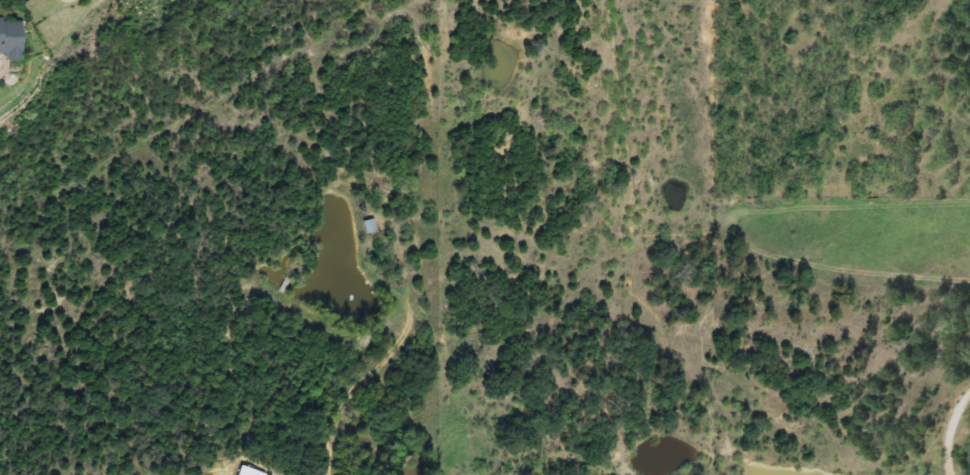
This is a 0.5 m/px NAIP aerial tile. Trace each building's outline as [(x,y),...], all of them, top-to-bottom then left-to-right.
[(3,55),(0,55),(0,18),(17,18),(17,60),(3,60),(3,55)] [(239,466),(264,474),(236,474),(239,466)]
